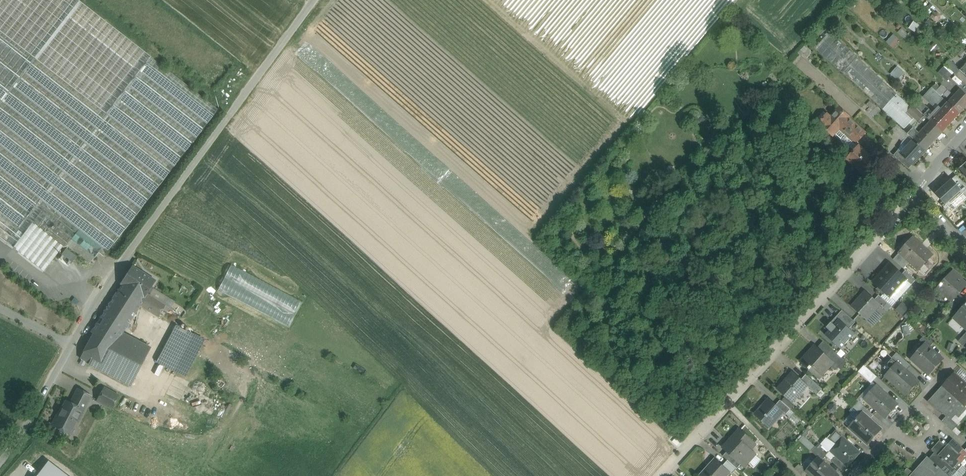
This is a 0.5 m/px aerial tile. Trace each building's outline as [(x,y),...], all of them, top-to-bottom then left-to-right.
[(78,0),(0,0),(0,237),(13,248),(44,272),(63,247),(65,248),(67,246),(79,230),(107,252),(218,110),(151,58),(151,57),(78,0)] [(839,4),(823,22),(828,26),(843,8),(839,4)] [(823,22),(807,41),(811,45),(828,26),(823,22)] [(834,65),(848,49),(830,32),(816,47),(834,65)] [(893,47),(900,40),(894,34),(887,41),(893,47)] [(918,114),(848,49),(834,65),(842,73),(843,72),(882,109),(882,110),(902,128),(901,129),(907,135),(907,134),(923,118),(918,114)] [(960,70),(949,60),(945,65),(955,75),(960,70)] [(898,81),(905,72),(897,65),(890,74),(898,81)] [(942,85),(936,92),(941,97),(947,90),(942,85)] [(939,112),(948,103),(941,97),(936,92),(931,88),(923,97),(936,109),(939,112)] [(960,89),(948,103),(960,114),(965,108),(965,94),(960,89)] [(920,112),(931,122),(935,117),(939,112),(936,109),(932,113),(920,101),(915,107),(920,112)] [(960,114),(948,103),(939,112),(935,117),(947,128),(960,114)] [(876,106),(870,114),(874,118),(881,111),(876,106)] [(839,108),(831,118),(824,112),(817,119),(824,126),(823,126),(833,135),(835,133),(849,118),(849,117),(839,108)] [(923,118),(907,134),(909,136),(913,140),(926,127),(931,122),(920,112),(918,114),(923,118)] [(947,128),(935,117),(931,122),(943,133),(947,128)] [(865,133),(849,118),(835,133),(841,139),(842,142),(844,144),(846,145),(849,146),(855,151),(859,146),(860,147),(861,147),(860,144),(857,142),(865,133)] [(943,133),(931,122),(926,127),(938,138),(943,133)] [(901,129),(897,125),(891,131),(903,142),(909,136),(907,134),(907,135),(901,129)] [(926,127),(913,140),(925,151),(938,138),(926,127)] [(913,140),(901,154),(913,165),(925,151),(913,140)] [(860,147),(859,146),(855,151),(848,159),(865,175),(877,162),(860,147)] [(820,175),(812,183),(819,191),(827,182),(820,175)] [(957,176),(952,180),(962,191),(961,192),(965,197),(965,186),(957,176)] [(952,180),(936,194),(946,205),(950,201),(956,207),(965,198),(965,197),(961,192),(962,191),(952,180)] [(107,252),(79,230),(67,246),(90,264),(99,253),(104,256),(107,252)] [(932,255),(913,238),(899,253),(910,262),(919,270),(932,255)] [(69,262),(75,255),(67,248),(61,254),(69,262)] [(910,262),(899,253),(893,259),(904,269),(910,262)] [(902,275),(889,264),(873,282),(891,298),(907,280),(902,275)] [(290,326),(303,300),(231,265),(218,291),(290,326)] [(156,282),(133,267),(122,284),(123,284),(145,298),(148,294),(156,282)] [(916,280),(906,270),(902,275),(907,280),(912,284),(916,280)] [(952,272),(938,288),(952,301),(959,294),(965,286),(965,284),(952,272)] [(123,284),(91,333),(93,334),(115,345),(122,334),(140,306),(145,298),(123,284)] [(865,291),(851,306),(867,320),(881,305),(875,299),(865,291)] [(165,305),(148,294),(145,298),(140,306),(144,308),(144,309),(158,317),(165,305)] [(959,294),(952,301),(948,305),(953,310),(963,298),(959,294)] [(888,303),(879,295),(875,299),(881,305),(884,308),(888,303)] [(955,317),(965,327),(965,305),(955,317)] [(855,334),(839,320),(825,335),(841,349),(855,334)] [(176,326),(157,362),(174,371),(193,335),(176,326)] [(115,345),(93,334),(80,359),(89,363),(88,364),(130,386),(150,348),(122,334),(115,345)] [(934,344),(924,336),(920,340),(925,344),(930,348),(934,344)] [(930,348),(925,344),(918,352),(921,355),(921,356),(922,357),(917,363),(930,375),(943,360),(930,348)] [(815,346),(801,362),(819,378),(832,363),(833,362),(826,356),(815,346)] [(845,361),(832,350),(826,356),(833,362),(832,363),(839,368),(845,361)] [(898,363),(906,370),(910,365),(898,353),(893,359),(898,363)] [(898,363),(886,376),(906,395),(918,382),(906,370),(898,363)] [(877,377),(864,365),(859,372),(871,383),(877,377)] [(801,380),(793,372),(777,389),(793,403),(808,386),(801,380)] [(955,373),(942,387),(965,407),(965,405),(965,383),(955,373)] [(822,389),(806,375),(801,380),(808,386),(817,395),(822,389)] [(898,404),(877,386),(865,399),(886,418),(898,404)] [(942,387),(929,402),(940,412),(941,411),(947,416),(951,419),(956,414),(959,417),(965,409),(965,408),(965,407),(942,387)] [(118,396),(104,389),(98,401),(111,408),(118,396)] [(91,397),(78,390),(75,396),(88,403),(91,397)] [(75,396),(70,404),(66,402),(58,417),(56,417),(53,424),(54,426),(60,430),(64,429),(65,427),(71,431),(82,411),(83,412),(88,403),(75,396)] [(781,401),(791,409),(794,406),(784,397),(781,401)] [(775,405),(768,399),(762,405),(763,406),(755,415),(769,427),(782,413),(783,412),(775,405)] [(781,401),(780,400),(775,405),(783,412),(782,413),(786,415),(787,414),(791,409),(781,401)] [(874,415),(864,406),(858,412),(861,415),(863,414),(870,420),(874,415)] [(794,412),(791,409),(787,414),(797,424),(800,420),(793,413),(794,412)] [(861,415),(850,428),(868,444),(880,429),(870,420),(863,414),(861,415)] [(958,425),(951,419),(947,416),(942,422),(953,431),(958,425)] [(754,443),(740,430),(724,448),(727,451),(741,464),(744,467),(755,455),(749,449),(754,443)] [(836,445),(843,438),(843,437),(836,431),(829,439),(836,445)] [(860,453),(843,438),(836,445),(830,451),(836,457),(847,467),(860,453)] [(964,449),(953,440),(948,445),(959,454),(964,449)] [(940,441),(932,450),(936,454),(931,460),(949,475),(953,475),(957,471),(954,468),(959,462),(957,460),(961,456),(959,454),(948,445),(946,447),(940,441)] [(826,456),(816,446),(811,451),(818,458),(819,457),(822,460),(826,456)] [(741,464),(727,451),(723,456),(728,460),(737,469),(741,464)] [(819,457),(818,458),(806,471),(811,475),(839,475),(822,460),(819,457)] [(847,467),(836,457),(832,461),(843,471),(847,467)] [(931,460),(928,457),(913,473),(910,475),(949,475),(931,460)] [(715,458),(700,475),(701,475),(729,475),(731,473),(732,473),(723,465),(715,458)] [(737,469),(728,460),(723,465),(732,473),(731,473),(732,474),(737,469)] [(48,461),(37,475),(70,475),(48,461)]
